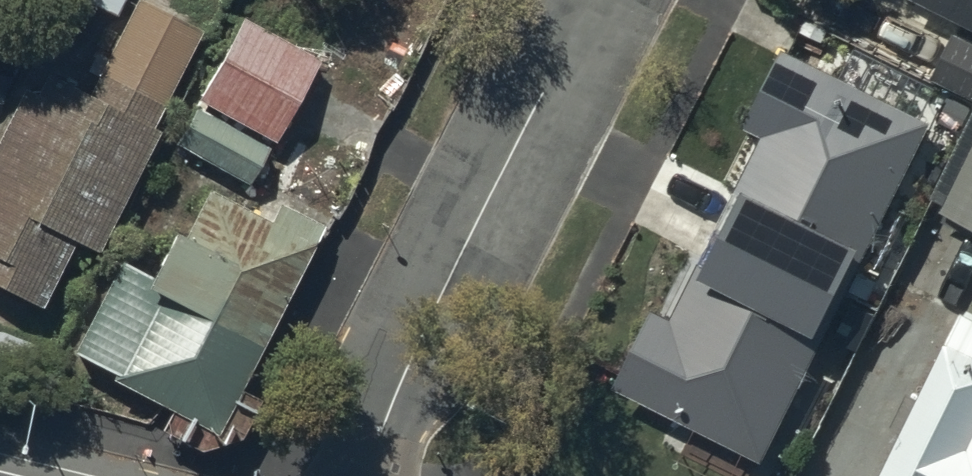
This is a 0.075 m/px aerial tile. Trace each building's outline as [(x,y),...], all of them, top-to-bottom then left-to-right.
[(118,19),(127,0),(77,0),(118,19)] [(971,30),(971,0),(910,0),(971,30)] [(140,5),(91,102),(49,80),(39,99),(29,94),(0,151),(0,290),(41,311),(74,246),(102,260),(163,141),(153,136),(203,37),(140,5)] [(326,67),(248,23),(201,105),(279,149),(326,67)] [(959,40),(939,82),(971,98),(971,46),(959,40)] [(933,130),(792,60),(754,136),(768,143),(679,322),(658,312),(616,398),(765,471),(933,130)] [(271,154),(200,113),(180,148),(251,189),(271,154)] [(943,215),(971,230),(971,158),(943,215)] [(121,269),(76,360),(117,380),(113,388),(173,418),(164,437),(201,455),(210,437),(224,444),(328,233),(282,210),(273,227),(212,197),(187,248),(178,243),(157,287),(121,269)] [(968,318),(890,475),(971,475),(971,320),(968,318)]
